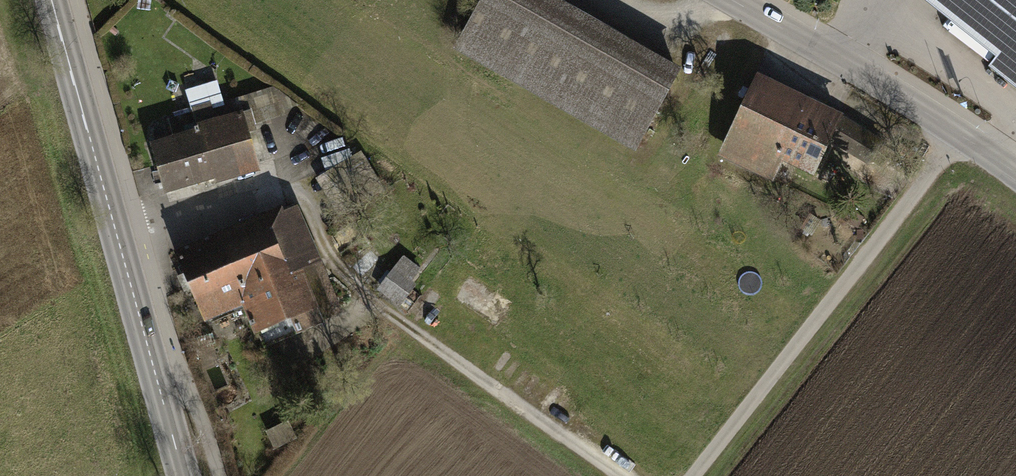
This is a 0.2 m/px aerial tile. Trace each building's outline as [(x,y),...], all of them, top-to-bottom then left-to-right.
[(478,44),(656,136),(699,54),(596,0),(500,0),(478,44)] [(1015,62),(1015,0),(937,0),(1015,62)] [(780,70),(743,145),(788,168),(795,155),(829,172),(844,143),(879,161),(896,128),(780,70)] [(188,107),(225,100),(221,81),(184,88),(188,107)] [(249,114),(154,141),(170,198),(265,172),(249,114)] [(299,206),(179,251),(208,329),(252,313),(265,346),(329,322),(313,281),(325,276),(299,206)] [(406,254),(380,285),(400,301),(426,270),(406,254)] [(494,324),(511,305),(476,273),(459,292),(494,324)]
